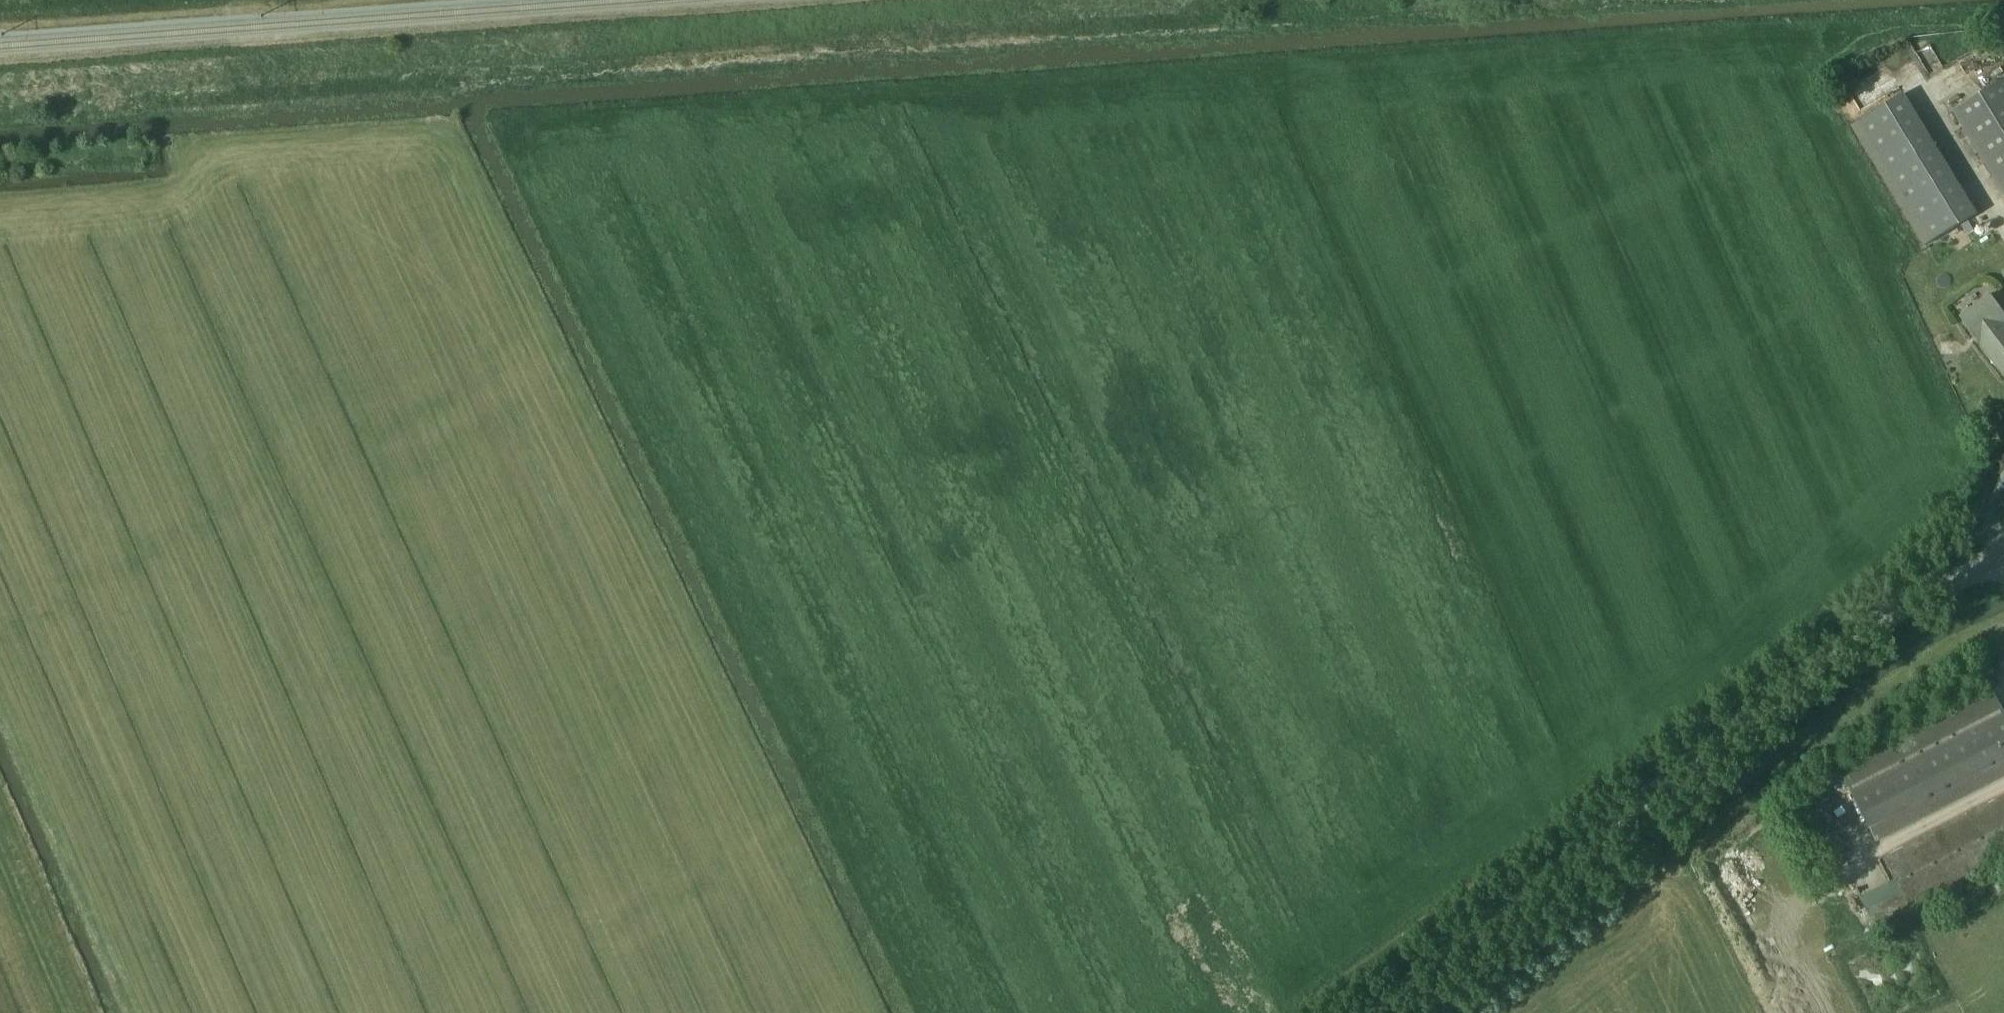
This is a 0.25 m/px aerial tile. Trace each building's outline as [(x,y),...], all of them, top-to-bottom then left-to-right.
[(2003,195),(2003,81),(1953,112),(2003,195)] [(1978,214),(1905,94),(1852,127),(1925,247),(1978,214)] [(1991,294),(1987,297),(1962,316),(2003,373),(2003,312),(1991,294)] [(1940,355),(1957,355),(1957,342),(1940,342),(1940,355)] [(1876,843),(2003,777),(2003,714),(1990,686),(1836,764),(1876,843)] [(1883,857),(1892,872),(1857,891),(1875,927),(2003,861),(2003,795),(1883,857)]
